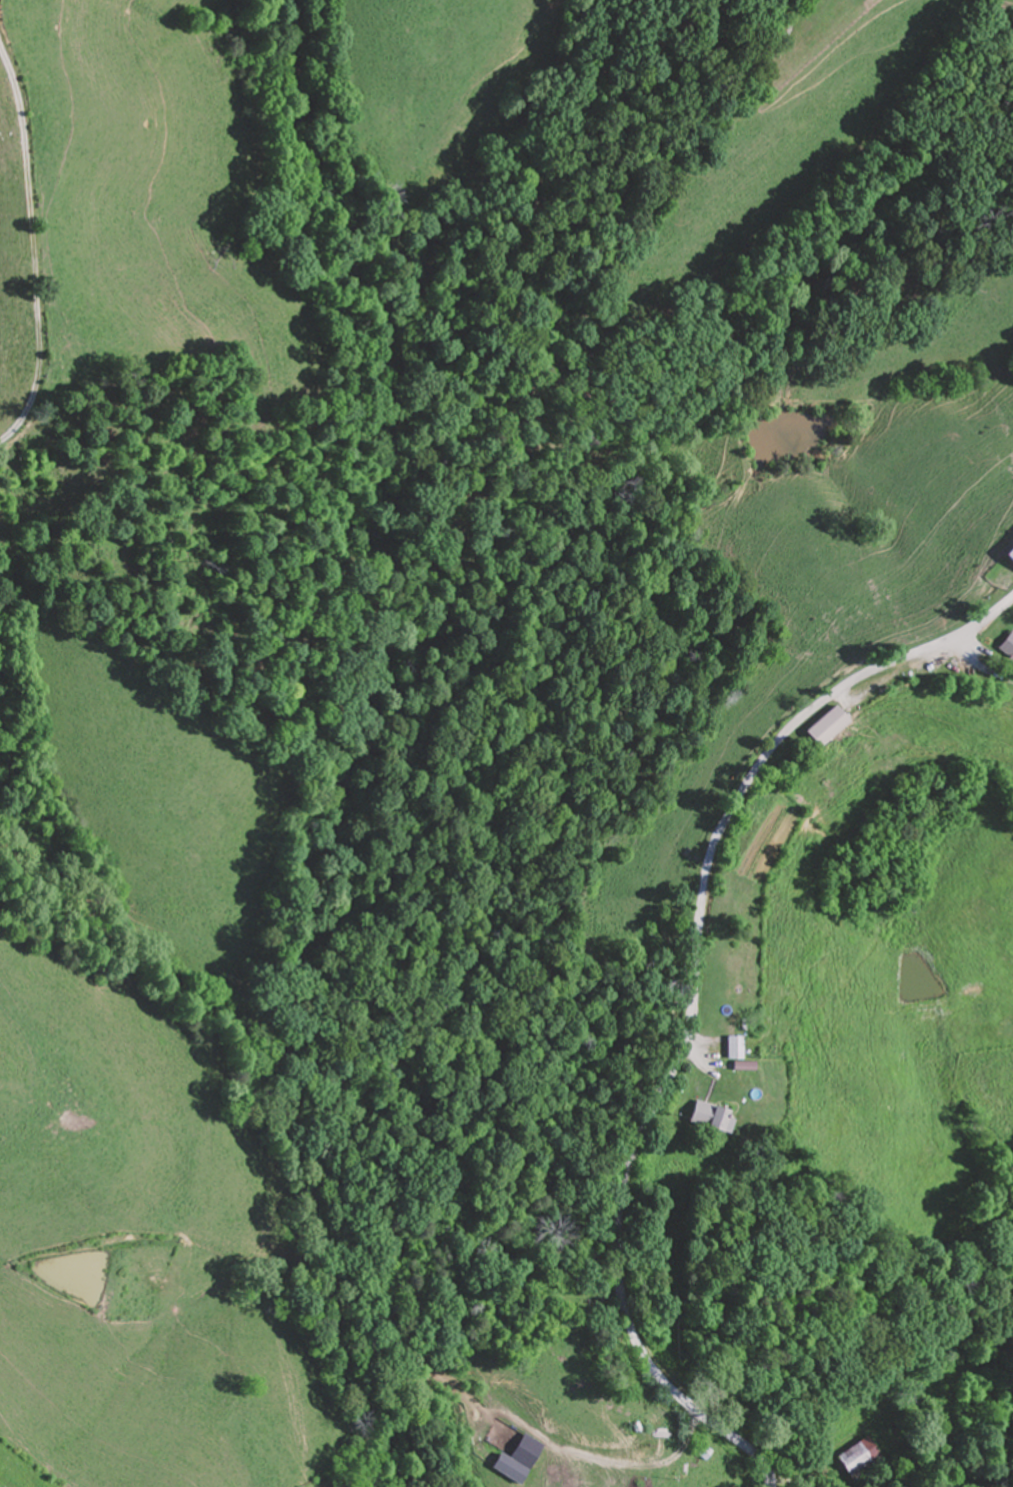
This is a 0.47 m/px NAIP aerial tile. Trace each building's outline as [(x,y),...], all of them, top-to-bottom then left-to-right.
[(1001,554),(1012,566),(1012,541),(1001,554)] [(1012,637),(1000,640),(1009,669),(1012,667),(1012,637)] [(847,721),(834,705),(802,731),(816,747),(847,721)] [(726,1059),(739,1059),(739,1036),(726,1036),(726,1059)] [(735,1114),(696,1100),(688,1121),(727,1136),(735,1114)] [(842,1466),(863,1481),(884,1452),(862,1437),(842,1466)] [(695,1454),(704,1460),(710,1451),(701,1446),(695,1454)] [(527,1471),(500,1453),(491,1466),(518,1485),(527,1471)]
